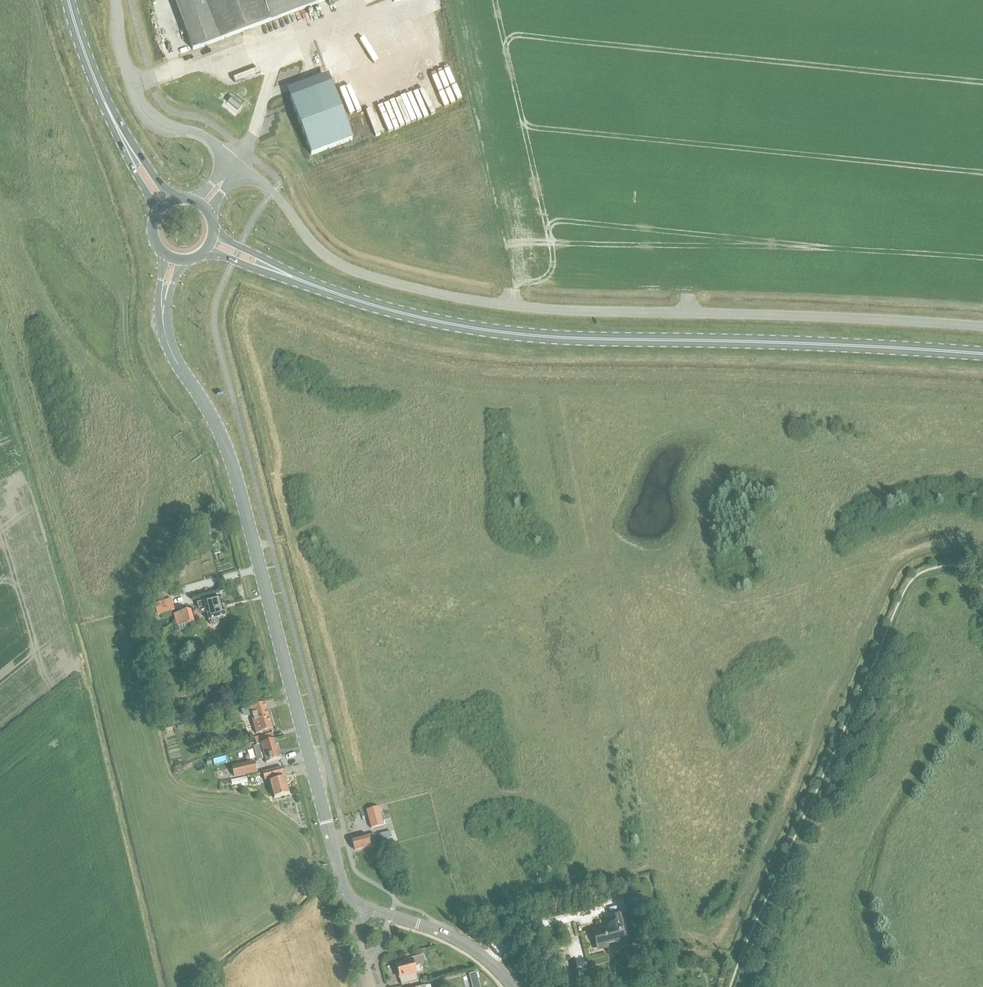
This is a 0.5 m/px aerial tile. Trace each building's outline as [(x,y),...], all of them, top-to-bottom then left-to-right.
[(186,31),(185,31),(193,50),(273,20),(265,0),(175,0),(186,31)] [(273,20),(327,0),(265,0),(273,20)] [(330,84),(290,99),(311,155),(351,140),(330,84)] [(219,623),(217,619),(225,617),(220,597),(196,603),(198,609),(204,607),(208,621),(209,621),(210,625),(213,627),(217,626),(219,623)] [(175,610),(171,599),(158,604),(159,609),(155,610),(157,616),(175,610)] [(178,627),(193,623),(190,611),(175,615),(178,627)] [(265,704),(248,708),(240,710),(242,714),(243,716),(245,717),(247,717),(250,716),(255,734),(272,730),(265,704)] [(179,714),(169,717),(171,724),(181,721),(179,714)] [(272,733),(254,738),(256,746),(259,745),(274,740),(272,733)] [(256,746),(253,747),(256,761),(263,759),(265,765),(281,760),(279,752),(276,740),(274,740),(259,745),(256,746)] [(256,772),(254,762),(230,768),(233,777),(256,772)] [(264,781),(284,776),(282,768),(262,773),(264,781)] [(246,777),(231,781),(232,786),(247,783),(246,777)] [(275,799),(289,795),(285,779),(270,782),(275,799)] [(383,825),(378,807),(366,810),(371,829),(383,825)] [(390,831),(379,834),(381,841),(392,838),(390,831)] [(354,851),(377,845),(374,834),(352,840),(354,851)] [(626,910),(645,905),(642,894),(623,898),(626,910)] [(625,941),(633,940),(627,914),(614,917),(615,924),(607,926),(607,927),(592,931),(596,948),(616,943),(616,946),(625,944),(625,941)] [(414,965),(422,963),(421,961),(420,957),(404,961),(404,963),(396,965),(397,971),(396,973),(397,976),(399,977),(401,985),(418,981),(414,965)] [(578,968),(588,965),(586,959),(576,961),(578,968)] [(476,973),(469,975),(471,981),(478,980),(476,973)]
